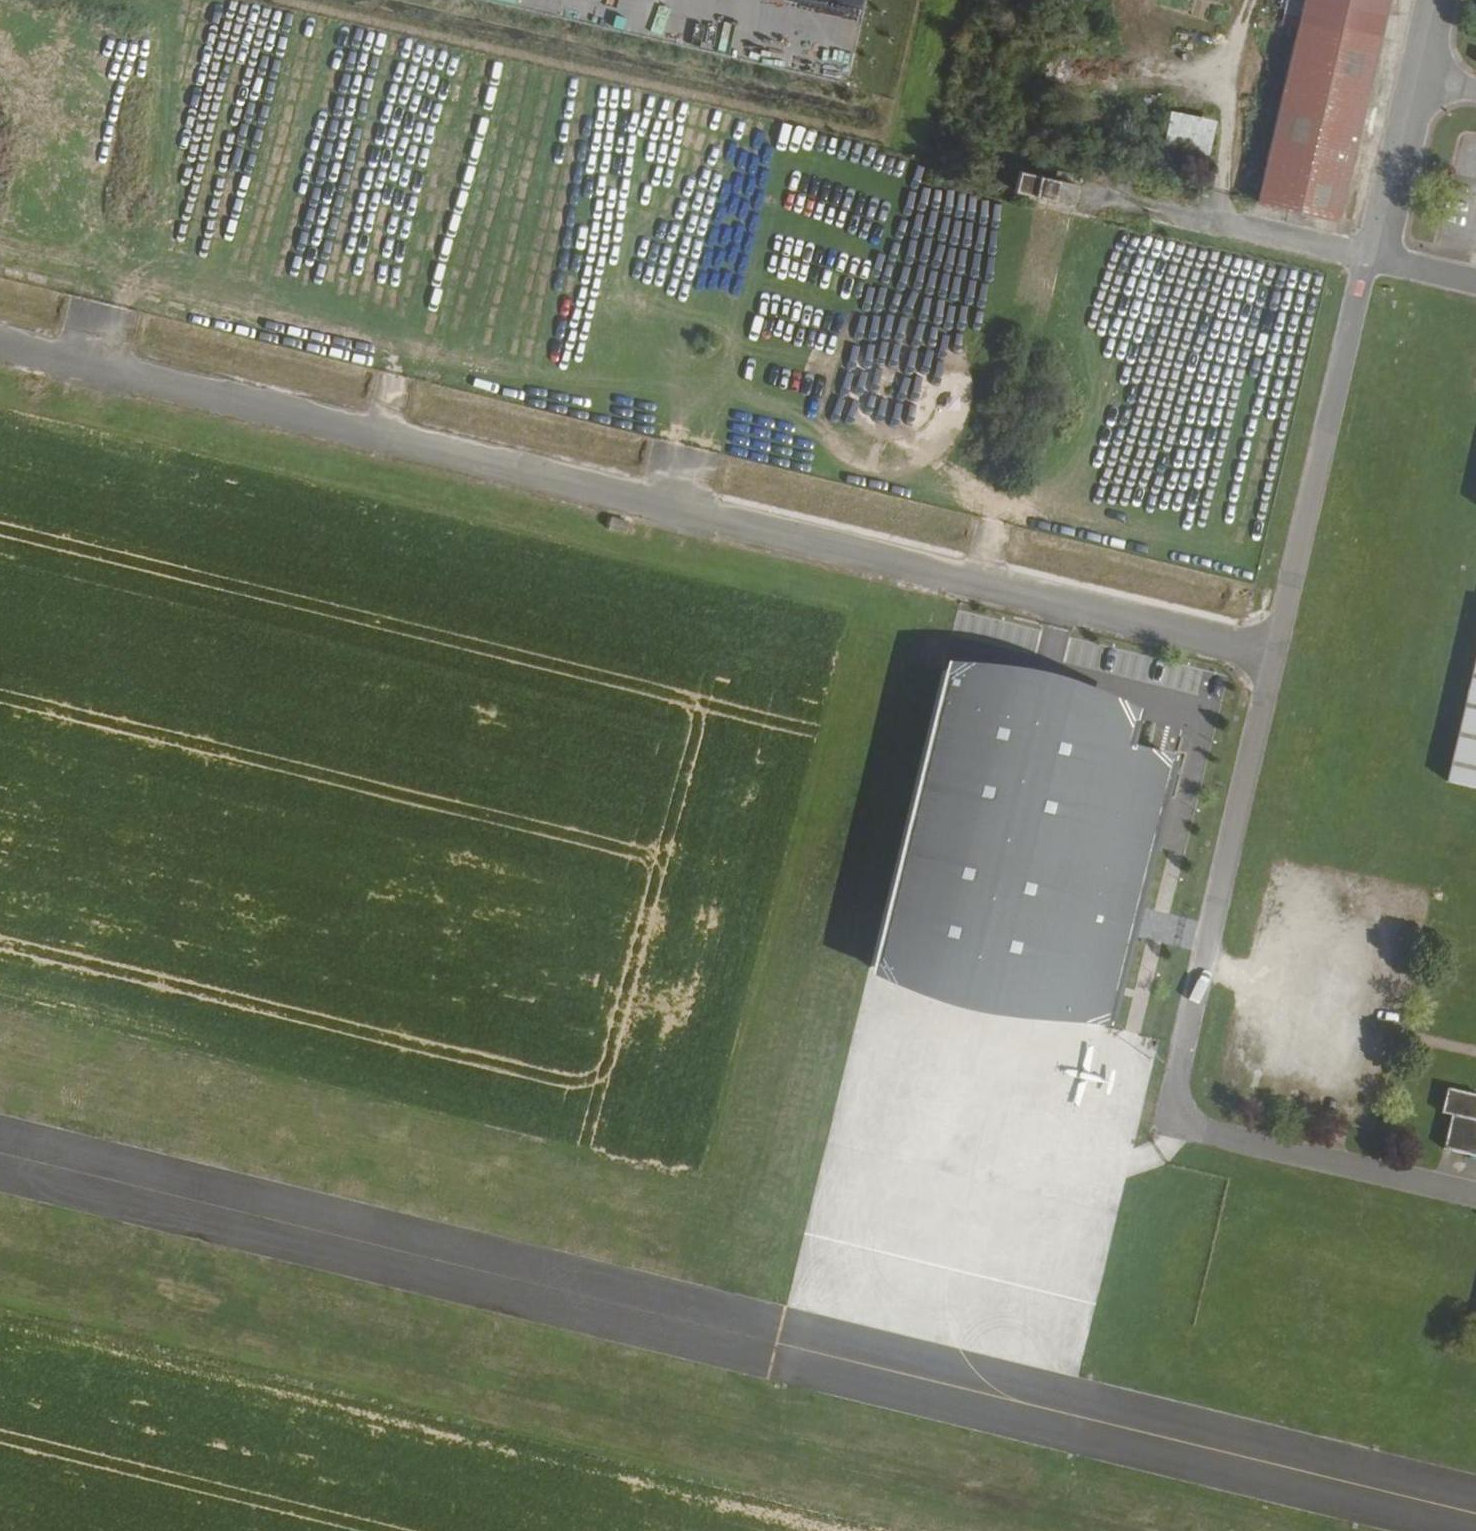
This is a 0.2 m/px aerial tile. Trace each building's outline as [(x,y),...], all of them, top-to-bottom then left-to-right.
[(1255,199),(1336,217),(1387,0),(1301,0),(1255,199)] [(1165,146),(1212,153),(1217,118),(1170,112),(1165,146)] [(1446,780),(1475,787),(1475,654),(1446,780)] [(1123,753),(1130,727),(940,680),(868,968),(1101,1026),(1166,764),(1123,753)] [(1439,1112),(1450,1114),(1441,1148),(1475,1155),(1475,1120),(1475,1119),(1475,1095),(1446,1087),(1439,1112)]
